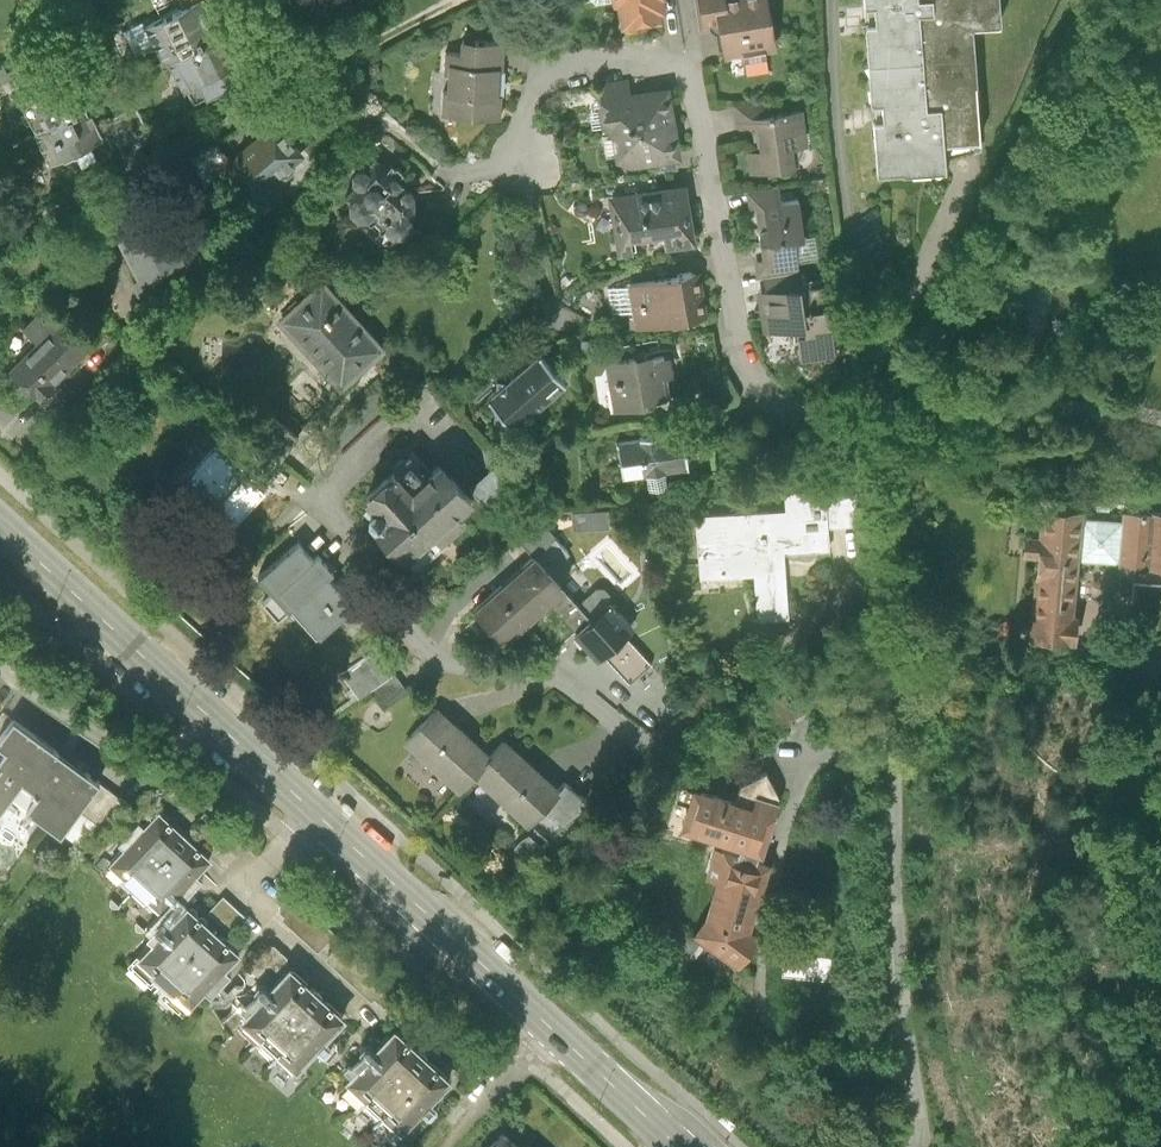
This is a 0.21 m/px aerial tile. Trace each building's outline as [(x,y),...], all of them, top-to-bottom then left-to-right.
[(35,32),(91,8),(87,0),(21,0),(35,32)] [(143,26),(160,61),(167,58),(190,103),(227,85),(219,70),(229,65),(197,0),(143,26)] [(610,5),(616,5),(619,24),(623,23),(623,28),(643,25),(642,22),(658,19),(656,10),(660,10),(658,0),(610,0),(610,5)] [(698,28),(716,24),(722,55),(741,52),(745,73),(764,70),(761,50),(772,48),(764,0),(693,0),(698,28)] [(866,64),(972,57),(970,28),(998,26),(996,0),(861,0),(861,5),(870,4),(872,24),(864,24),(866,64)] [(502,45),(458,43),(458,56),(444,56),(443,76),(447,77),(446,97),(442,96),(441,118),(497,120),(498,99),(492,99),(494,71),(501,71),(502,45)] [(977,142),(972,57),(866,64),(869,102),(881,101),(882,121),(870,122),(874,174),(943,170),(941,144),(977,142)] [(54,160),(70,152),(77,165),(92,158),(85,144),(97,138),(64,73),(21,95),(54,160)] [(636,96),(598,101),(602,128),(609,127),(615,167),(676,158),(670,120),(666,91),(636,96)] [(769,101),(732,106),(735,126),(754,124),(758,150),(745,152),(748,171),(791,165),(788,146),(804,144),(800,113),(771,116),(769,101)] [(145,130),(132,105),(105,120),(118,145),(145,130)] [(228,160),(216,169),(219,175),(239,217),(278,200),(269,180),(299,154),(271,125),(228,160)] [(228,160),(213,143),(185,154),(201,186),(219,175),(216,169),(228,160)] [(411,196),(371,160),(360,172),(355,172),(349,179),(348,184),(353,188),(342,199),(346,203),(346,210),(345,215),(353,222),(367,220),(391,241),(399,240),(407,231),(407,223),(410,220),(411,196)] [(601,199),(606,198),(655,190),(653,178),(599,187),(601,199)] [(655,190),(606,198),(616,256),(629,254),(626,239),(662,233),(665,248),(691,244),(682,186),(655,190)] [(775,187),(746,191),(748,207),(754,207),(759,241),(790,237),(799,236),(795,200),(777,203),(775,187)] [(179,262),(165,233),(182,225),(168,196),(109,224),(137,282),(160,271),(179,262)] [(794,271),(790,237),(759,241),(761,261),(753,262),(755,276),(761,275),(794,271)] [(645,267),(647,283),(675,278),(673,262),(645,267)] [(170,290),(160,271),(137,282),(131,285),(140,304),(170,290)] [(761,275),(763,292),(796,288),(794,271),(761,275)] [(647,283),(605,290),(609,315),(632,311),(634,327),(701,317),(694,275),(675,278),(647,283)] [(381,351),(318,282),(275,320),(337,390),(381,351)] [(763,292),(756,293),(761,332),(794,328),(800,327),(799,312),(796,288),(763,292)] [(79,348),(40,308),(20,327),(34,341),(5,369),(31,395),(79,348)] [(826,308),(799,312),(800,327),(794,328),(798,359),(831,355),(826,308)] [(536,354),(489,396),(515,425),(562,383),(536,354)] [(648,358),(605,363),(611,409),(639,406),(638,401),(661,398),(658,377),(668,376),(666,358),(649,360),(648,358)] [(242,433),(250,440),(272,460),(293,437),(263,411),(242,433)] [(679,432),(614,442),(620,477),(643,474),(646,489),(663,486),(661,470),(685,466),(679,432)] [(250,440),(230,462),(240,471),(252,482),(272,460),(250,440)] [(208,443),(168,487),(200,515),(240,471),(230,462),(208,443)] [(543,511),(497,461),(468,487),(514,537),(543,511)] [(466,498),(434,462),(404,489),(385,468),(360,490),(372,504),(359,516),(396,559),(466,498)] [(252,482),(240,471),(200,515),(189,528),(209,545),(260,489),(252,482)] [(784,513),(695,519),(700,579),(755,575),(758,620),(783,618),(778,559),(827,555),(825,527),(856,524),(853,487),(782,493),(784,513)] [(1038,508),(1036,538),(1024,537),(1022,554),(1036,555),(1029,640),(1075,643),(1076,623),(1071,623),(1076,559),(1118,562),(1117,571),(1146,574),(1147,564),(1160,565),(1160,514),(1122,511),(1122,522),(1078,519),(1079,511),(1038,508)] [(295,540),(257,574),(286,608),(289,606),(293,602),(278,586),(311,558),(295,540)] [(316,553),(311,558),(278,586),(293,602),(289,606),(315,635),(351,604),(325,574),(330,570),(316,553)] [(530,559),(470,613),(498,645),(559,591),(530,559)] [(593,589),(574,607),(589,624),(609,606),(609,598),(600,589),(593,589)] [(589,624),(574,637),(594,660),(601,654),(621,637),(629,629),(609,606),(589,624)] [(395,634),(373,649),(391,675),(412,661),(395,634)] [(649,667),(621,637),(601,654),(629,685),(649,667)] [(391,675),(373,649),(337,673),(355,699),(367,691),(391,675)] [(405,696),(391,675),(367,691),(381,712),(405,696)] [(486,763),(434,714),(404,746),(456,795),(472,779),(486,763)] [(66,759),(13,719),(0,735),(0,812),(11,798),(28,810),(66,759)] [(501,747),(486,763),(472,779),(526,829),(555,798),(501,747)] [(127,806),(66,759),(28,810),(61,835),(80,848),(127,806)] [(739,788),(734,807),(750,812),(753,801),(775,808),(777,799),(762,776),(739,788)] [(678,834),(691,793),(678,789),(661,840),(712,856),(734,863),(737,852),(678,834)] [(775,808),(753,801),(750,812),(734,807),(691,793),(678,834),(737,852),(758,859),(775,808)] [(158,818),(111,868),(163,918),(210,868),(158,818)] [(734,863),(712,856),(704,882),(717,886),(705,925),(691,941),(734,973),(755,944),(745,935),(767,868),(755,864),(753,869),(734,863)] [(248,923),(225,901),(210,917),(233,938),(248,923)] [(187,908),(149,949),(181,977),(218,936),(187,908)] [(218,936),(181,977),(203,997),(240,956),(218,936)] [(186,1017),(203,997),(181,977),(149,949),(132,968),(186,1017)] [(291,964),(277,951),(266,951),(252,967),(252,973),(272,993),(289,973),(291,964)] [(831,962),(783,959),(781,981),(830,984),(831,962)] [(289,973),(272,993),(310,1026),(328,1007),(289,973)] [(310,1026),(272,993),(257,1009),(295,1043),(310,1026)] [(346,1023),(328,1007),(310,1026),(295,1043),(279,1061),(297,1077),(346,1023)] [(295,1043),(257,1009),(240,1026),(279,1061),(295,1043)] [(413,1085),(430,1067),(394,1033),(377,1051),(413,1085)] [(413,1085),(377,1051),(363,1067),(398,1102),(413,1085)] [(253,1056),(245,1064),(261,1079),(269,1071),(253,1056)] [(398,1102),(363,1067),(345,1085),(381,1119),(398,1102)] [(398,1102),(381,1119),(401,1140),(452,1086),(430,1067),(413,1085),(398,1102)]
